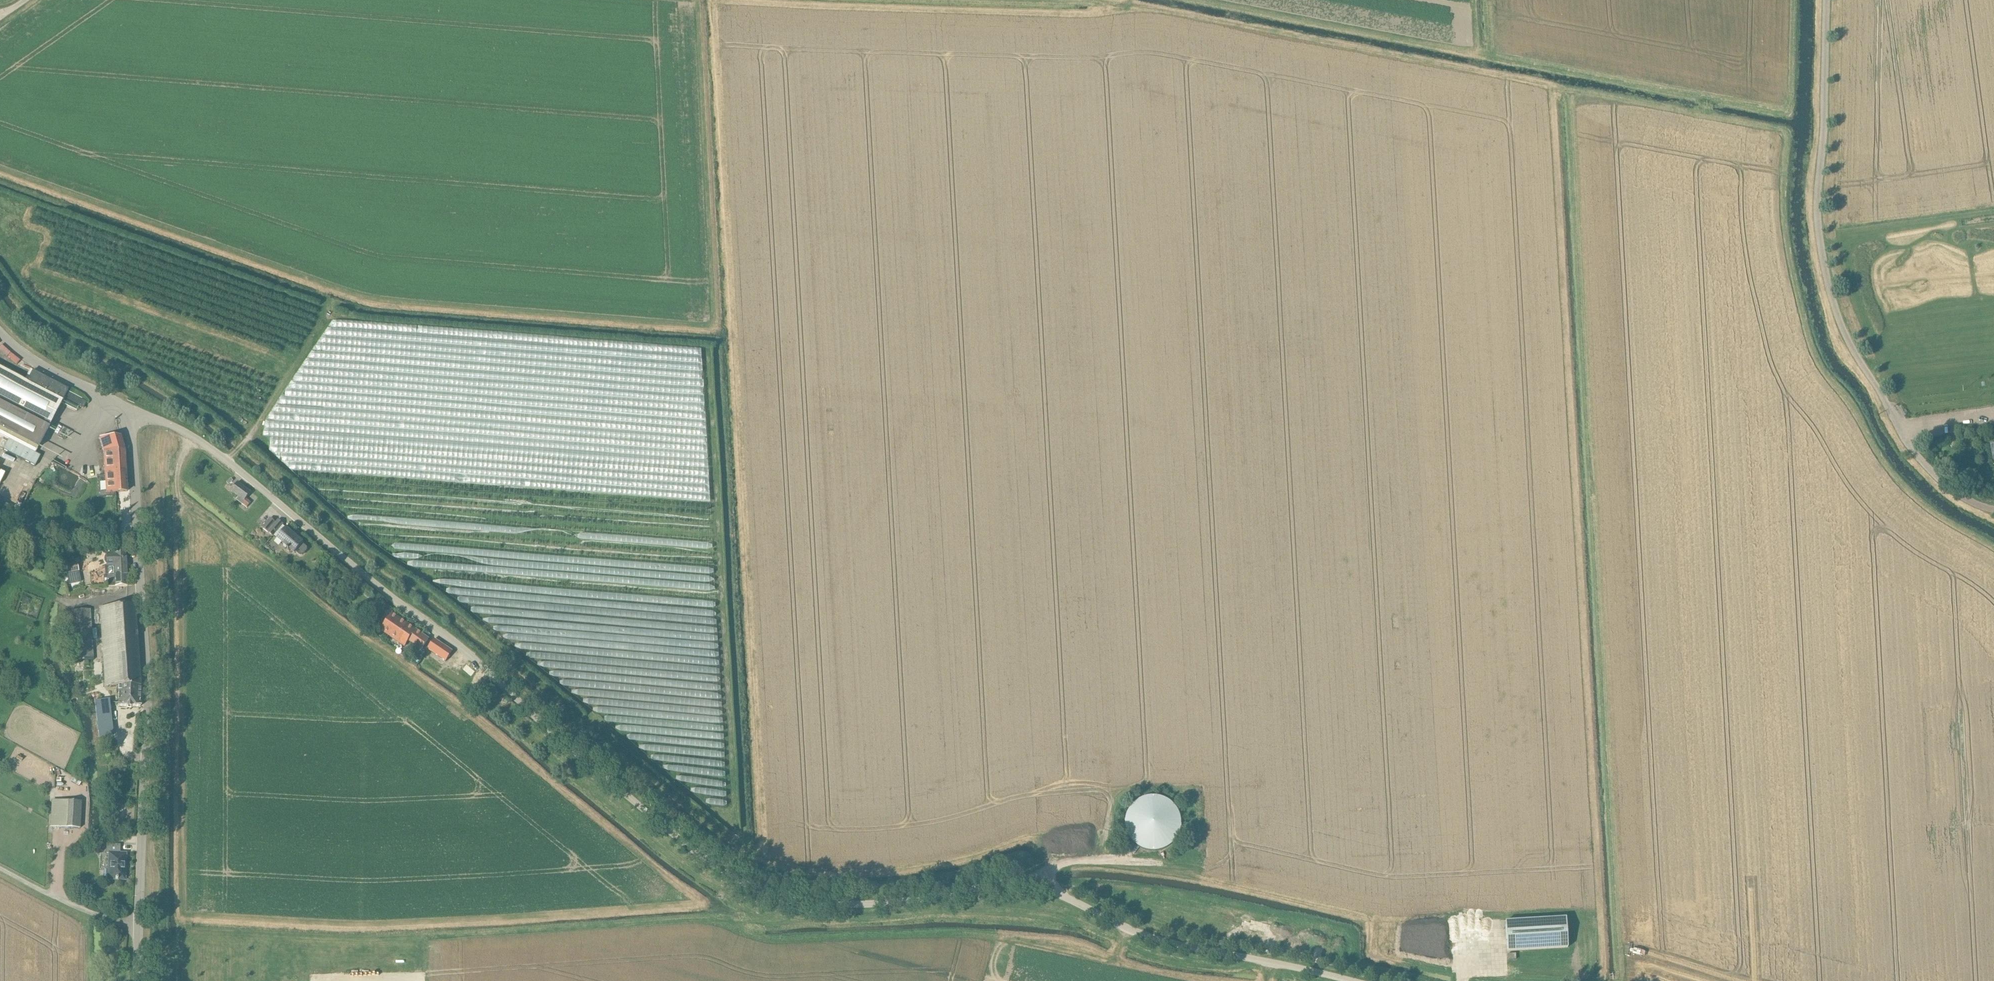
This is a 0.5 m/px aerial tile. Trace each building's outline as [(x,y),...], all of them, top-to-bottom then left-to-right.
[(81,400),(67,392),(68,389),(32,371),(26,382),(0,369),(0,431),(0,432),(0,436),(8,440),(3,450),(26,462),(34,467),(40,456),(34,453),(36,449),(37,450),(48,428),(61,403),(76,411),(78,406),(81,400)] [(81,400),(78,406),(83,409),(86,402),(81,400)] [(120,437),(99,438),(104,453),(105,475),(106,493),(116,492),(127,492),(126,473),(125,451),(121,437),(120,437)] [(247,509),(251,503),(247,499),(251,493),(244,487),(238,482),(231,491),(238,498),(236,500),(247,509)] [(276,523),(270,518),(262,528),(273,538),(274,537),(276,539),(294,554),(295,552),(300,556),(302,556),(306,550),(306,548),(302,545),(303,543),(282,526),(283,524),(278,520),(276,523)] [(114,554),(105,555),(106,566),(105,566),(105,577),(103,577),(104,587),(126,586),(125,549),(113,549),(114,554)] [(76,562),(65,564),(67,575),(78,573),(76,562)] [(139,707),(140,687),(135,606),(99,608),(103,687),(117,687),(117,706),(139,707)] [(93,661),(90,610),(71,611),(71,616),(60,616),(63,658),(73,658),(73,662),(93,661)] [(422,652),(429,640),(392,614),(381,631),(404,647),(408,642),(422,652)] [(445,662),(452,652),(434,639),(427,650),(445,662)] [(471,678),(476,672),(458,656),(452,663),(460,671),(461,670),(471,678)] [(97,737),(112,736),(107,700),(93,702),(97,737)] [(1153,855),(1168,851),(1178,840),(1182,825),(1177,810),(1167,800),(1152,796),(1136,801),(1126,812),(1123,826),(1127,841),(1140,853),(1153,855)] [(79,829),(81,802),(64,801),(52,800),(50,827),(62,828),(79,829)] [(125,881),(126,854),(119,853),(119,846),(106,845),(106,853),(108,853),(108,869),(103,869),(103,879),(107,879),(107,880),(125,881)] [(1507,952),(1567,948),(1566,919),(1505,922),(1507,952)]
